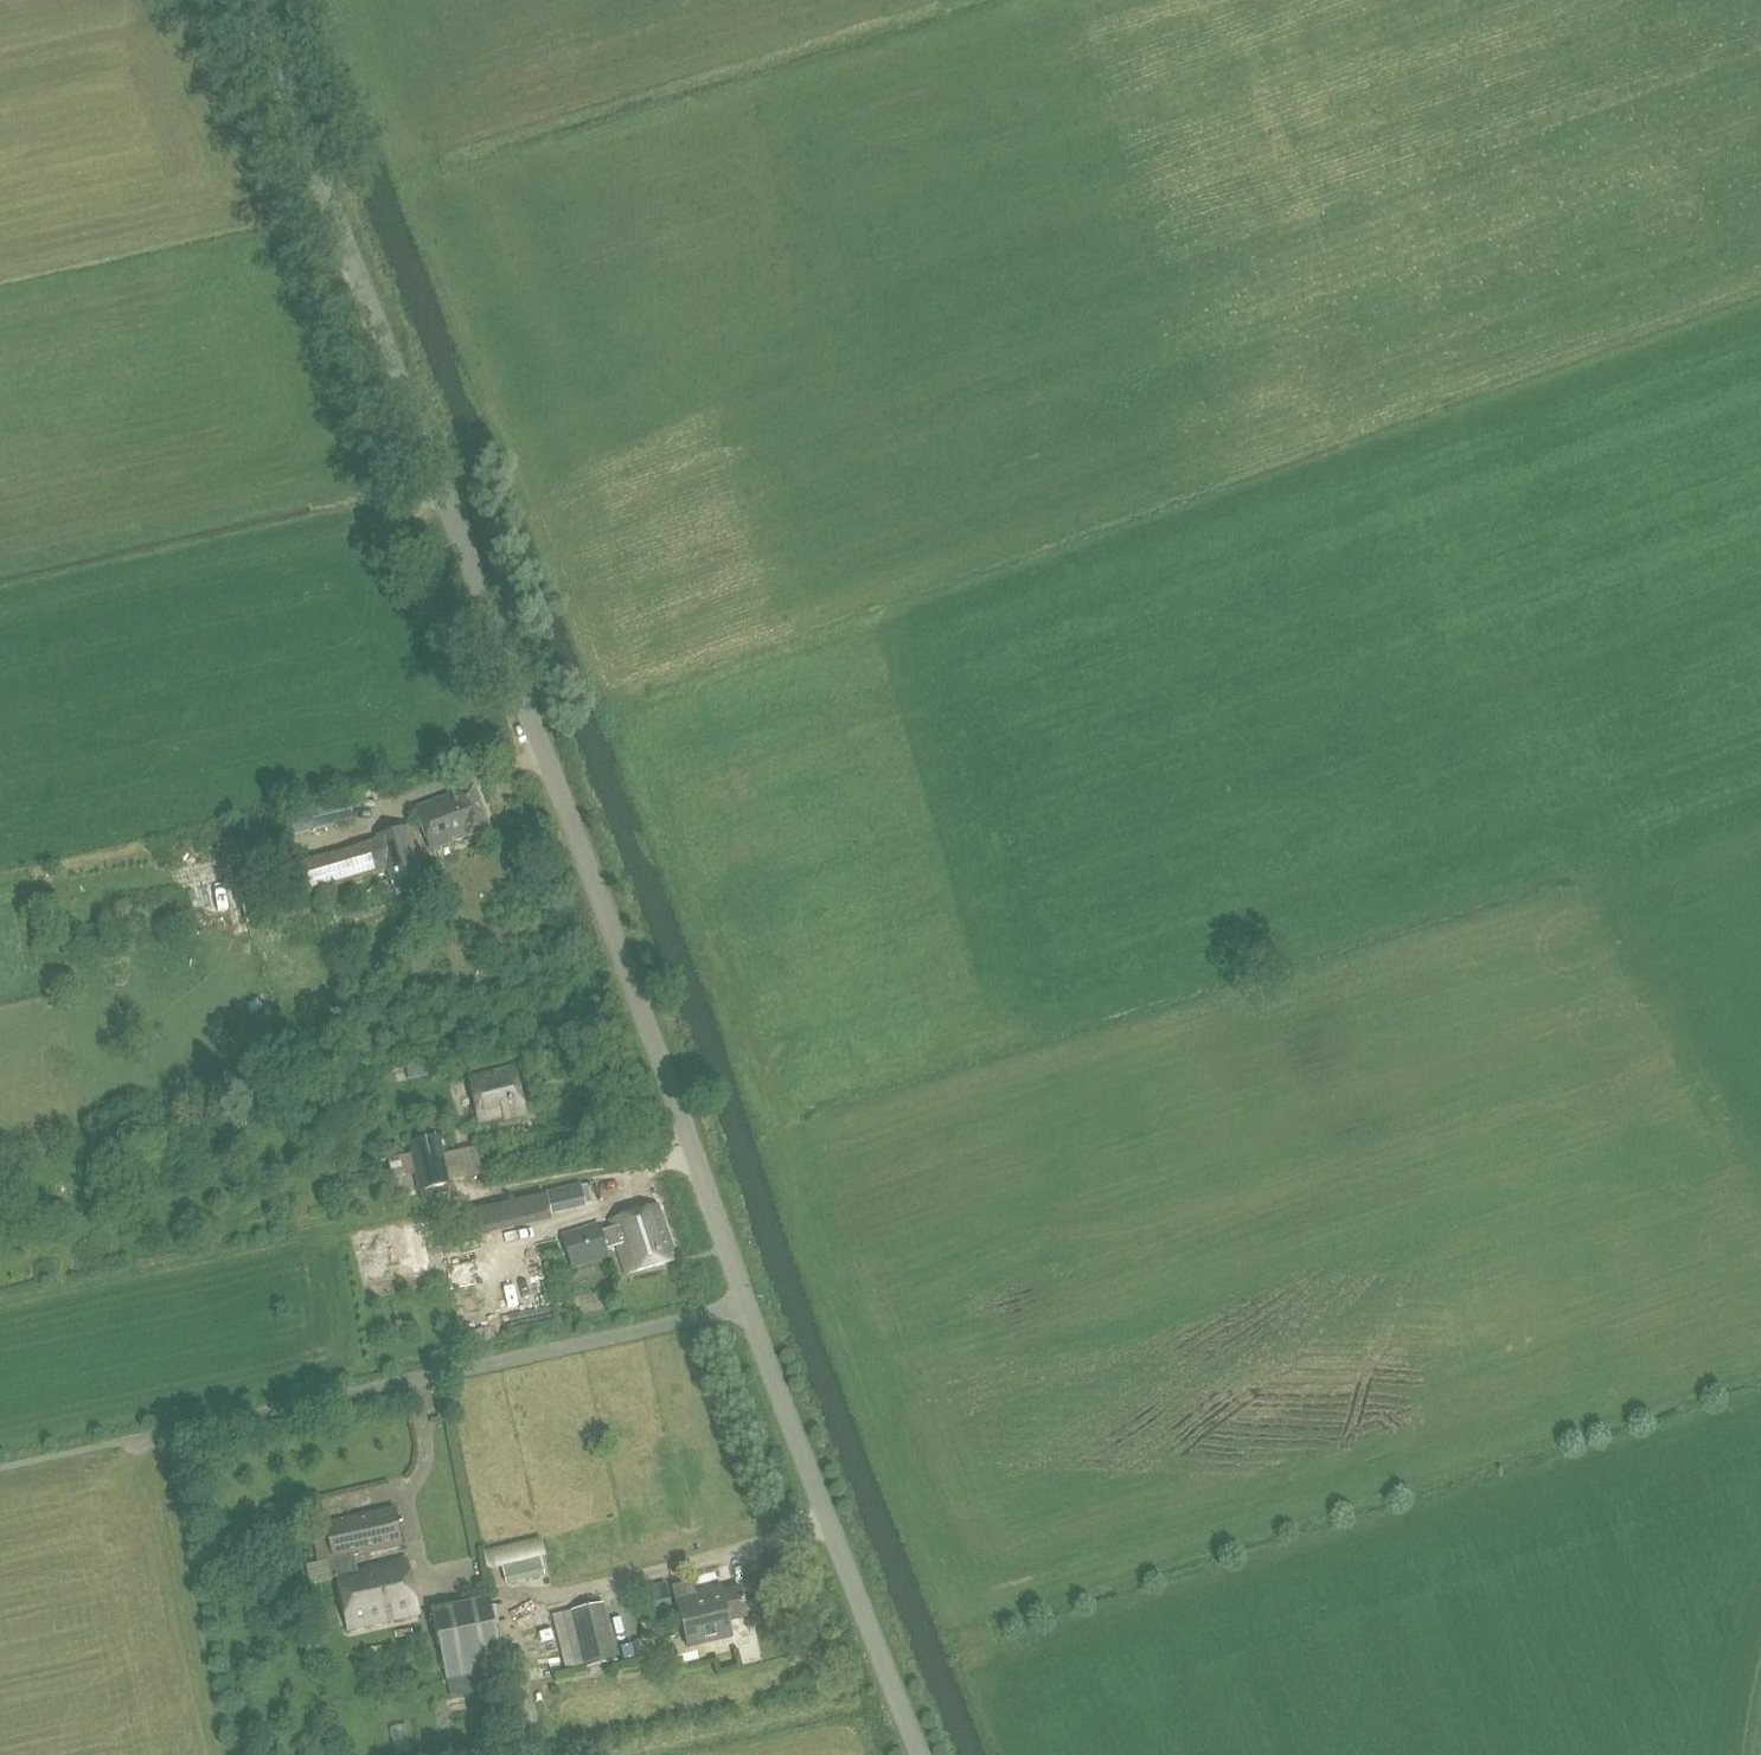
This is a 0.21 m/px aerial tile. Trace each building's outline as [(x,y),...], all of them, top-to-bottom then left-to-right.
[(468,836),(468,837),(490,830),(474,785),(453,793),(454,795),(415,808),(430,849),(468,836)] [(284,811),(289,836),(349,821),(345,797),(284,811)] [(392,882),(420,874),(422,874),(408,826),(377,835),(378,839),(285,867),(293,899),(387,871),(391,883),(392,882)] [(425,887),(420,874),(392,882),(397,896),(425,887)] [(524,1113),(514,1068),(469,1078),(479,1118),(503,1113),(504,1118),(524,1113)] [(444,1155),(448,1153),(443,1134),(407,1143),(410,1156),(415,1174),(419,1191),(450,1184),(444,1155)] [(415,1174),(410,1156),(388,1161),(392,1179),(410,1175),(415,1174)] [(580,1189),(548,1196),(552,1214),(585,1207),(580,1189)] [(471,1205),(459,1205),(461,1226),(473,1226),(471,1205)] [(607,1249),(619,1245),(628,1274),(642,1270),(675,1261),(657,1207),(642,1211),(611,1221),(613,1229),(602,1232),(599,1224),(564,1235),(573,1267),(609,1256),(607,1249)] [(405,1561),(358,1572),(354,1557),(402,1545),(393,1507),(324,1522),(326,1535),(312,1538),(318,1563),(331,1560),(335,1577),(337,1577),(349,1629),(417,1613),(405,1561)] [(547,1573),(542,1554),(502,1563),(506,1582),(547,1573)] [(677,1602),(689,1647),(731,1637),(728,1622),(747,1617),(739,1587),(722,1591),(721,1587),(697,1593),(693,1576),(672,1582),(677,1602)] [(652,1610),(671,1605),(665,1583),(646,1588),(652,1610)] [(432,1609),(446,1681),(504,1669),(489,1598),(432,1609)] [(513,1609),(518,1630),(550,1622),(545,1602),(513,1609)] [(603,1603),(570,1611),(585,1669),(618,1661),(603,1603)] [(637,1656),(647,1653),(644,1641),(633,1643),(637,1656)] [(735,1662),(732,1650),(718,1654),(720,1666),(735,1662)] [(510,1700),(521,1699),(518,1674),(507,1675),(510,1700)]
